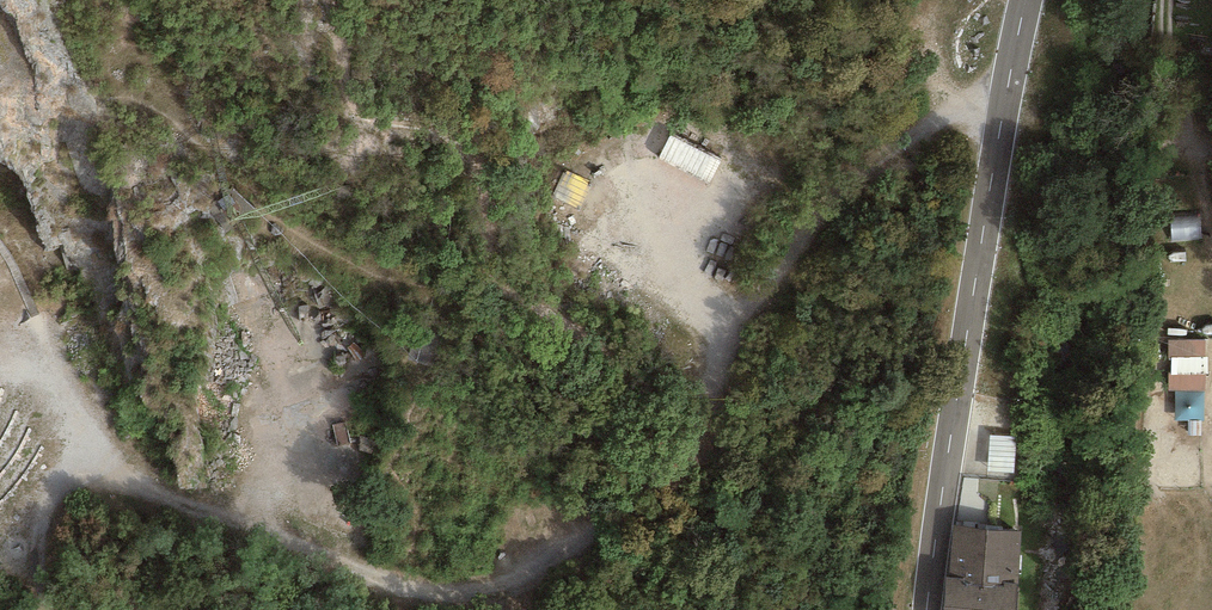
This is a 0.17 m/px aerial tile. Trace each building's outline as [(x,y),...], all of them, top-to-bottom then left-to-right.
[(710,177),(723,154),(673,126),(660,149),(710,177)] [(1172,386),(1210,384),(1208,332),(1170,334),(1172,386)] [(1007,463),(1008,448),(1016,448),(1016,430),(991,430),(991,463),(1007,463)] [(953,526),(949,578),(946,577),(944,609),(1017,609),(1022,531),(953,526)]
